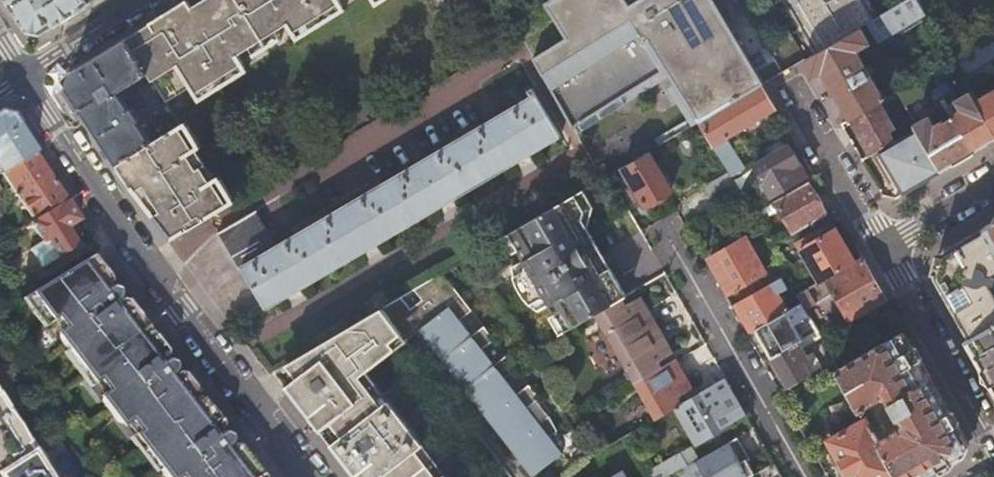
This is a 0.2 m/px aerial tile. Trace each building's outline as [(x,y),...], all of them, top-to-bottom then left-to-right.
[(89,0),(10,0),(30,30),(42,33),(91,3),(89,0)] [(192,8),(188,1),(125,40),(146,74),(164,103),(188,88),(192,94),(241,63),(237,57),(247,50),(260,42),(266,50),(268,49),(263,41),(274,33),(285,26),(290,34),(340,3),(338,0),(205,0),(192,8)] [(699,122),(763,84),(766,83),(717,0),(636,0),(568,41),(553,17),(521,35),(574,126),(666,68),(699,122)] [(821,51),(863,26),(869,22),(886,12),(878,0),(791,0),(821,51)] [(920,0),(907,0),(886,12),(869,22),(878,38),(895,67),(917,53),(905,32),(930,17),(929,16),(920,0)] [(342,8),(340,3),(290,34),(293,39),(342,8)] [(878,38),(869,22),(863,26),(872,42),(878,38)] [(872,42),(863,26),(821,51),(806,59),(815,75),(823,69),(852,119),(880,103),(887,99),(870,68),(873,66),(867,55),(863,57),(859,49),(872,42)] [(279,41),(274,33),(263,41),(268,49),(279,41)] [(66,87),(117,165),(152,143),(138,121),(139,120),(132,109),(139,104),(128,85),(146,74),(125,40),(69,75),(66,87)] [(260,42),(247,50),(252,58),(266,50),(260,42)] [(241,63),(192,94),(195,99),(243,68),(241,63)] [(922,79),(898,92),(911,114),(953,89),(949,82),(930,93),(922,79)] [(778,109),(763,84),(699,122),(728,173),(731,178),(745,171),(732,148),(727,150),(722,141),(778,109)] [(255,211),(217,234),(238,270),(242,268),(264,308),(560,133),(534,87),(529,90),(533,97),(277,246),(255,211)] [(973,91),(959,100),(964,109),(956,114),(952,108),(947,111),(952,119),(949,121),(947,119),(938,124),(932,115),(917,124),(919,127),(945,171),(993,142),(993,126),(979,101),(973,91)] [(979,101),(993,126),(993,91),(979,101)] [(880,103),(852,119),(873,155),(873,154),(880,151),(896,141),(892,133),(896,130),(880,103)] [(36,150),(12,114),(0,113),(0,171),(2,170),(36,150)] [(174,239),(229,207),(213,182),(212,180),(197,158),(194,153),(185,138),(192,133),(184,122),(152,143),(117,165),(119,168),(124,165),(136,184),(133,186),(135,188),(145,181),(149,188),(143,193),(155,212),(154,213),(158,218),(163,225),(164,224),(172,233),(171,234),(174,239)] [(880,151),(903,191),(910,203),(950,180),(945,171),(919,127),(896,141),(880,151)] [(185,138),(194,153),(201,148),(192,133),(185,138)] [(759,150),(766,162),(788,149),(781,137),(759,150)] [(766,162),(755,168),(772,198),(808,177),(790,147),(788,149),(766,162)] [(34,220),(68,199),(36,150),(2,170),(34,220)] [(880,151),(873,154),(897,195),(903,191),(880,151)] [(670,190),(648,152),(623,167),(645,205),(670,190)] [(731,178),(728,173),(705,186),(719,210),(742,197),(731,178)] [(229,207),(235,204),(220,178),(218,176),(212,180),(213,182),(229,207)] [(827,215),(807,183),(775,202),(794,234),(827,215)] [(588,199),(583,191),(507,235),(514,248),(523,263),(513,269),(513,276),(514,282),(516,290),(519,295),(526,304),(528,307),(536,312),(539,314),(549,308),(557,322),(563,333),(596,314),(612,305),(590,268),(599,263),(586,241),(581,232),(588,199)] [(68,199),(34,220),(31,221),(42,240),(31,246),(43,265),(79,244),(67,226),(80,219),(68,199)] [(985,228),(993,243),(993,222),(985,228)] [(985,228),(943,252),(937,277),(973,337),(993,325),(993,243),(985,228)] [(826,279),(855,263),(836,230),(822,238),(817,232),(798,243),(820,282),(826,279)] [(514,248),(507,235),(501,239),(508,251),(514,248)] [(592,237),(586,241),(599,263),(605,260),(592,237)] [(786,276),(778,262),(765,269),(747,237),(709,258),(728,292),(735,289),(742,301),(780,279),(786,276)] [(259,476),(236,445),(225,452),(220,445),(224,441),(225,437),(226,434),(225,433),(222,431),(218,431),(211,433),(206,427),(216,420),(180,372),(169,379),(165,373),(168,370),(170,365),(170,362),(169,360),(168,358),(162,359),(156,361),(151,355),(162,347),(136,313),(125,300),(114,307),(110,300),(114,295),(115,291),(115,289),(115,287),(113,286),(109,286),(100,288),(96,282),(106,275),(90,254),(37,286),(29,291),(34,297),(51,319),(54,317),(63,330),(62,335),(62,340),(63,344),(70,353),(74,350),(90,371),(86,374),(96,386),(100,383),(107,379),(114,389),(108,393),(106,395),(105,396),(104,399),(105,403),(107,407),(119,424),(121,425),(125,425),(127,425),(132,424),(138,420),(145,429),(140,433),(135,436),(145,449),(148,446),(159,460),(163,466),(159,469),(164,475),(165,476),(166,476),(257,476),(259,476)] [(887,302),(862,258),(855,263),(826,279),(820,282),(809,288),(797,295),(802,303),(806,310),(834,294),(851,323),(887,302)] [(621,300),(626,296),(611,270),(605,273),(599,263),(590,268),(612,305),(621,300)] [(472,313),(442,273),(314,348),(324,364),(289,384),(325,432),(353,410),(341,394),(370,371),(428,326),(538,471),(560,454),(548,439),(556,432),(549,419),(539,427),(527,411),(539,401),(528,387),(516,396),(504,381),(516,372),(507,359),(495,368),(482,351),(495,342),(485,330),(473,339),(460,322),(472,313)] [(29,291),(37,286),(29,274),(7,287),(14,300),(29,291)] [(742,301),(735,305),(751,333),(756,330),(788,311),(777,293),(786,289),(780,279),(742,301)] [(625,306),(621,300),(612,305),(596,314),(616,348),(655,326),(639,298),(625,306)] [(802,303),(788,311),(756,330),(772,358),(799,342),(804,339),(795,324),(809,316),(806,310),(802,303)] [(557,337),(563,333),(557,322),(551,325),(557,337)] [(973,337),(967,341),(993,389),(993,325),(973,337)] [(671,353),(655,326),(616,348),(635,383),(660,368),(656,362),(671,353)] [(904,332),(839,369),(862,411),(883,399),(889,401),(902,423),(900,429),(879,441),(899,475),(900,476),(928,476),(962,457),(965,450),(967,443),(904,332)] [(799,342),(772,358),(789,389),(809,377),(801,362),(808,358),(799,342)] [(324,364),(314,348),(278,370),(289,384),(324,364)] [(74,350),(70,353),(66,355),(92,389),(96,386),(86,374),(90,371),(74,350)] [(675,360),(660,368),(635,383),(656,418),(676,407),(693,397),(688,389),(691,388),(675,360)] [(392,400),(370,371),(341,394),(353,410),(325,432),(335,445),(392,400)] [(693,397),(676,407),(697,444),(747,415),(726,378),(693,397)] [(107,379),(100,383),(108,393),(114,389),(107,379)] [(392,400),(335,445),(349,463),(360,476),(439,476),(417,448),(425,442),(392,400)] [(46,473),(48,471),(4,403),(0,405),(0,476),(48,476),(46,473)] [(874,416),(868,420),(873,429),(879,425),(874,416)] [(132,424),(140,433),(145,429),(138,420),(132,424)] [(899,475),(879,441),(873,429),(868,420),(829,441),(850,476),(896,476),(899,475)] [(156,471),(159,469),(163,466),(159,460),(148,446),(145,449),(135,436),(131,440),(156,471)] [(684,469),(688,476),(749,476),(741,463),(749,459),(737,439),(684,469)]
